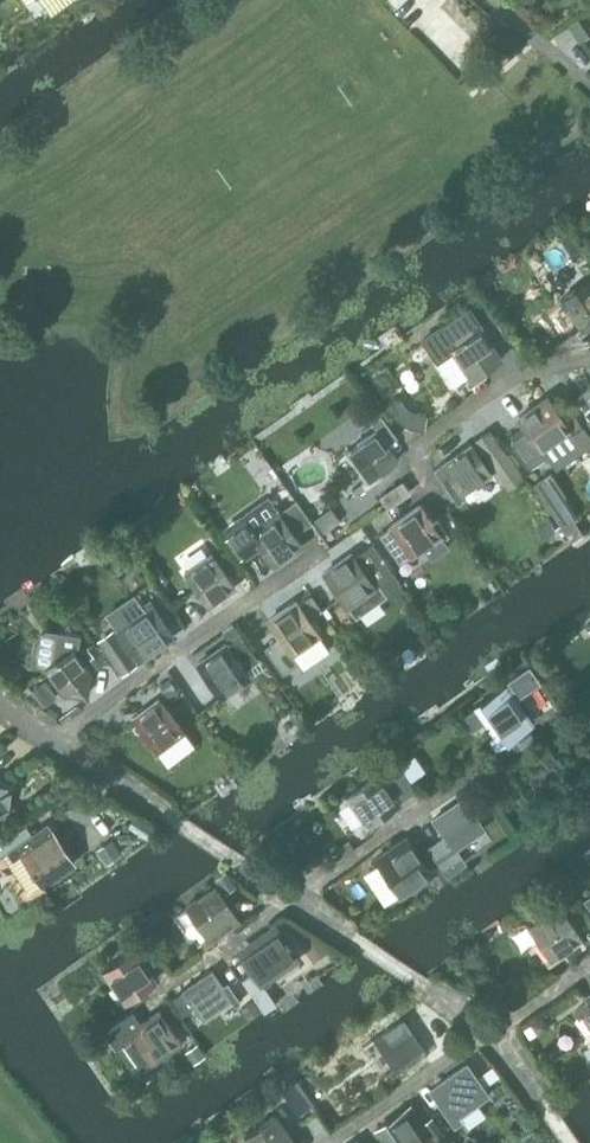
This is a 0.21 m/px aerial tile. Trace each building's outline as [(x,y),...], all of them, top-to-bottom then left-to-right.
[(452,39),(460,31),(439,10),(431,18),(452,39)] [(580,41),(589,35),(579,18),(569,24),(580,41)] [(559,297),(580,327),(576,330),(581,336),(589,329),(589,275),(559,297)] [(435,363),(453,351),(470,378),(466,381),(469,386),(486,375),(483,371),(502,358),(481,327),(483,326),(469,306),(420,339),(435,363)] [(585,390),(578,395),(586,418),(589,423),(589,386),(585,390)] [(526,431),(510,441),(528,467),(545,455),(540,449),(570,429),(572,432),(581,426),(569,409),(565,412),(553,395),(550,397),(547,393),(515,416),(526,431)] [(367,481),(399,459),(377,428),(345,450),(367,481)] [(489,431),(475,441),(494,467),(507,458),(504,454),(489,431)] [(464,493),(493,472),(471,441),(440,463),(434,467),(448,487),(450,485),(462,502),(468,499),(464,493)] [(564,496),(548,506),(562,527),(578,516),(564,496)] [(391,527),(379,535),(399,564),(441,535),(444,539),(449,536),(435,517),(432,519),(423,507),(420,502),(392,521),(388,524),(391,527)] [(323,532),(340,520),(331,506),(314,518),(323,532)] [(244,557),(260,546),(274,567),(305,546),(279,509),(250,529),(245,522),(228,533),(244,557)] [(540,536),(555,530),(551,520),(536,526),(540,536)] [(352,550),(321,571),(347,608),(348,607),(355,616),(384,595),(388,601),(405,589),(373,543),(356,556),(352,550)] [(208,607),(227,595),(237,588),(212,551),(183,570),(208,607)] [(280,636),(264,647),(282,673),(298,662),(293,655),(321,635),(309,618),(319,610),(313,602),(303,609),(295,598),(267,618),(280,636)] [(160,616),(149,601),(144,604),(147,609),(118,629),(139,659),(174,635),(161,616),(160,616)] [(227,640),(195,661),(221,699),(252,677),(245,667),(257,659),(232,624),(221,632),(227,640)] [(92,670),(77,648),(79,634),(60,630),(57,646),(55,658),(42,667),(62,692),(88,696),(92,670)] [(116,633),(101,643),(125,677),(140,666),(116,633)] [(84,650),(97,667),(107,660),(95,643),(84,650)] [(528,665),(508,680),(519,695),(539,680),(528,665)] [(155,680),(167,696),(179,687),(167,671),(155,680)] [(44,705),(56,696),(45,680),(33,689),(44,705)] [(477,707),(496,734),(490,738),(495,745),(530,721),(526,716),(506,687),(477,707)] [(582,697),(589,709),(589,691),(582,697)] [(159,696),(131,716),(168,766),(196,745),(159,696)] [(414,754),(398,765),(409,781),(425,770),(414,754)] [(353,791),(347,796),(367,825),(384,814),(403,801),(383,771),(353,791)] [(14,782),(0,779),(0,814),(9,809),(14,782)] [(438,838),(428,845),(448,873),(465,862),(458,853),(455,847),(483,828),(463,797),(435,818),(436,820),(429,825),(438,838)] [(48,821),(6,849),(12,858),(19,853),(41,885),(76,862),(48,821)] [(399,895),(432,873),(407,835),(374,856),(399,895)] [(108,862),(122,851),(111,838),(97,849),(108,862)] [(236,886),(227,873),(226,872),(215,879),(216,881),(224,893),(236,886)] [(204,945),(220,934),(217,928),(235,915),(215,886),(186,907),(205,934),(199,938),(204,945)] [(585,909),(571,886),(557,895),(571,918),(585,909)] [(567,957),(586,944),(579,936),(560,907),(530,927),(549,956),(544,959),(547,964),(564,953),(567,957)] [(244,946),(240,949),(254,970),(243,978),(253,992),(264,984),(269,981),(266,976),(294,957),(274,927),(244,946)] [(122,1009),(138,997),(135,992),(154,979),(134,950),(105,971),(124,999),(118,1003),(122,1009)] [(224,987),(211,968),(182,988),(183,990),(172,997),(184,1013),(194,1006),(203,1018),(231,999),(235,1004),(241,1000),(229,984),(224,987)] [(584,995),(588,1001),(574,1010),(578,1016),(583,1013),(589,1022),(589,991),(584,995)] [(115,1047),(123,1042),(140,1067),(180,1040),(160,1010),(142,1023),(138,1018),(133,1011),(110,1027),(105,1031),(115,1047)] [(391,1076),(407,1064),(405,1060),(423,1048),(403,1018),(373,1038),(393,1067),(387,1071),(391,1076)] [(456,1122),(462,1118),(458,1113),(487,1094),(466,1064),(437,1085),(449,1103),(445,1106),(456,1122)] [(289,1103),(305,1092),(297,1081),(281,1092),(289,1103)] [(446,1135),(432,1115),(417,1125),(406,1108),(376,1129),(386,1142),(419,1142),(426,1139),(429,1142),(434,1142),(446,1135)] [(244,1136),(249,1142),(293,1142),(274,1115),(244,1136)] [(467,1134),(463,1142),(480,1142),(481,1140),(467,1134)]
